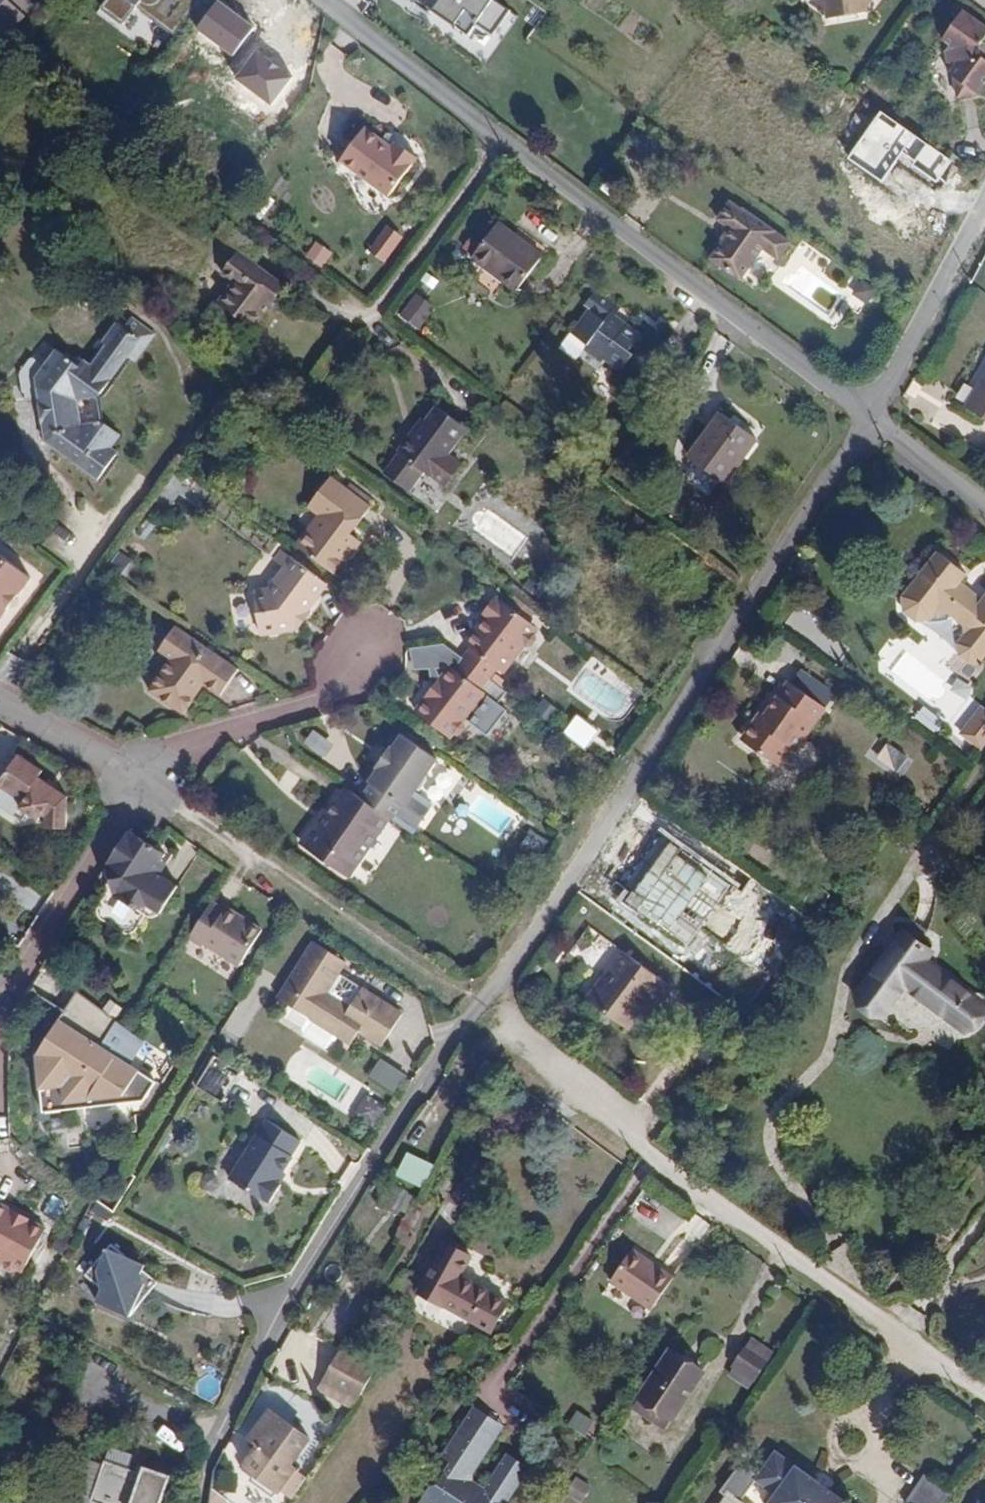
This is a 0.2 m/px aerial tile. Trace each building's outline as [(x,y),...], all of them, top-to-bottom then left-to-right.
[(35,5),(29,0),(0,0),(0,41),(35,5)] [(100,4),(122,21),(136,3),(174,31),(197,0),(103,0),(100,4)] [(469,32),(492,0),(424,0),(469,32)] [(872,2),(869,0),(814,0),(826,9),(828,20),(869,13),(869,6),(872,2)] [(966,9),(947,36),(955,42),(951,48),(954,61),(959,65),(954,72),(958,74),(961,94),(982,91),(984,86),(984,52),(984,42),(984,40),(984,23),(966,9)] [(381,137),(365,124),(341,156),(389,191),(418,151),(397,137),(399,134),(391,129),(386,129),(381,137)] [(742,208),(730,199),(718,217),(730,225),(722,238),(724,239),(712,257),(741,277),(764,245),(779,256),(792,239),(745,205),(742,208)] [(545,254),(501,222),(475,257),(519,289),(545,254)] [(386,264),(401,234),(382,224),(367,254),(386,264)] [(304,255),(321,268),(332,253),(315,240),(304,255)] [(284,287),(240,253),(225,272),(236,281),(221,302),(253,327),(284,287)] [(877,288),(865,279),(856,292),(868,301),(877,288)] [(626,326),(611,313),(618,302),(598,287),(588,302),(594,307),(579,328),(588,335),(584,341),(603,355),(605,351),(624,364),(635,349),(631,347),(643,330),(629,321),(626,326)] [(435,304),(420,293),(404,313),(419,324),(435,304)] [(611,313),(626,326),(629,321),(619,313),(623,306),(618,302),(611,313)] [(128,354),(135,359),(155,331),(132,315),(124,325),(118,321),(103,340),(106,343),(95,361),(88,371),(78,364),(56,348),(43,364),(32,356),(19,372),(23,396),(38,394),(44,440),(97,479),(117,451),(111,446),(119,434),(101,421),(82,424),(78,400),(97,396),(128,354)] [(577,352),(584,341),(588,335),(579,328),(576,326),(564,343),(577,352)] [(95,361),(86,354),(78,364),(88,371),(95,361)] [(968,405),(984,415),(984,376),(968,405)] [(467,426),(437,405),(416,434),(412,431),(398,451),(400,452),(386,471),(410,489),(425,468),(449,487),(466,464),(449,452),(467,426)] [(756,436),(722,410),(690,455),(724,481),(756,436)] [(352,532),(372,505),(331,477),(321,491),(332,499),(321,513),(299,544),(335,571),(359,538),(352,532)] [(311,505),(321,513),(332,499),(321,491),(311,505)] [(895,520),(860,564),(863,580),(873,588),(890,589),(896,581),(908,583),(965,628),(956,639),(956,652),(965,659),(979,658),(984,651),(984,589),(964,572),(956,583),(929,561),(935,552),(895,520)] [(279,561),(284,565),(292,554),(286,550),(279,561)] [(331,583),(292,554),(284,565),(288,567),(273,588),(259,590),(265,635),(297,629),(331,583)] [(0,561),(0,636),(36,586),(0,561)] [(537,629),(530,625),(530,619),(495,594),(482,613),(484,615),(489,618),(481,629),(476,626),(465,642),(472,647),(463,659),(489,678),(498,666),(505,671),(526,643),(533,641),(536,636),(537,629)] [(484,615),(476,626),(481,629),(489,618),(484,615)] [(224,703),(243,675),(180,632),(163,657),(176,666),(153,699),(187,722),(202,700),(199,697),(205,690),(208,692),(224,703)] [(457,667),(452,664),(442,678),(446,681),(434,699),(429,696),(419,709),(448,731),(451,730),(456,734),(462,732),(466,726),(466,716),(486,690),(483,686),(489,678),(463,659),(457,667)] [(967,681),(975,669),(959,659),(952,670),(967,681)] [(39,693),(42,682),(33,677),(29,689),(39,693)] [(442,678),(429,696),(434,699),(446,681),(442,678)] [(801,752),(830,710),(794,685),(771,718),(764,727),(759,723),(747,743),(784,769),(797,750),(801,752)] [(202,700),(208,692),(205,690),(199,697),(202,700)] [(971,723),(984,734),(984,709),(982,707),(971,723)] [(919,708),(914,722),(937,731),(942,717),(919,708)] [(765,714),(759,723),(764,727),(771,718),(765,714)] [(984,749),(984,734),(971,723),(963,734),(984,750),(984,749)] [(322,756),(332,744),(313,730),(304,742),(322,756)] [(437,759),(402,736),(392,750),(390,749),(377,769),(379,770),(370,784),(374,787),(364,801),(388,817),(413,835),(433,805),(415,793),(437,759)] [(887,742),(873,761),(895,776),(908,758),(887,742)] [(44,772),(48,767),(25,750),(4,780),(7,782),(30,799),(27,804),(32,808),(43,816),(47,811),(52,815),(53,823),(73,824),(72,793),(44,772)] [(27,815),(32,808),(27,804),(30,799),(7,782),(0,792),(0,795),(27,815)] [(325,830),(318,825),(302,847),(345,878),(388,817),(364,801),(351,792),(341,807),(337,804),(329,816),(329,823),(325,830)] [(326,814),(318,825),(325,830),(329,823),(329,816),(326,814)] [(145,901),(156,898),(160,901),(173,910),(188,887),(170,875),(165,871),(176,854),(160,844),(137,828),(115,860),(121,886),(145,901)] [(535,855),(545,840),(530,832),(521,846),(535,855)] [(176,854),(165,871),(170,875),(181,857),(176,854)] [(105,875),(121,886),(115,860),(105,875)] [(160,901),(156,898),(145,901),(155,908),(160,901)] [(239,968),(261,927),(209,900),(188,940),(239,968)] [(435,903),(425,918),(438,928),(449,913),(435,903)] [(861,993),(880,1008),(926,947),(907,933),(861,993)] [(339,990),(358,959),(326,939),(290,995),(302,1003),(322,1016),(316,1027),(317,1034),(337,1047),(344,1046),(351,1035),(352,1035),(361,1023),(370,1030),(394,1045),(415,1012),(374,987),(361,1006),(339,990)] [(931,951),(926,947),(880,1008),(885,1012),(907,984),(965,1029),(976,1015),(917,970),(931,951)] [(645,1004),(653,1010),(667,987),(618,953),(601,979),(603,981),(588,1003),(625,1031),(636,1016),(645,1004)] [(104,1045),(120,1021),(78,994),(45,1043),(50,1046),(42,1065),(38,1066),(44,1113),(84,1105),(118,1055),(104,1045)] [(322,1016),(302,1003),(298,1010),(299,1017),(316,1027),(322,1016)] [(636,1016),(644,1022),(653,1010),(645,1004),(636,1016)] [(362,1042),(370,1030),(361,1023),(352,1035),(362,1042)] [(36,1057),(38,1066),(42,1065),(50,1046),(45,1043),(36,1057)] [(149,1076),(118,1055),(84,1105),(137,1095),(149,1076)] [(380,1059),(368,1078),(395,1095),(407,1076),(380,1059)] [(353,1117),(373,1129),(386,1108),(366,1095),(353,1117)] [(296,1158),(295,1157),(307,1138),(273,1117),(236,1176),(271,1198),(271,1197),(276,1200),(288,1182),(286,1181),(283,1179),(289,1170),(296,1158)] [(406,1152),(395,1176),(421,1189),(433,1165),(406,1152)] [(286,1181),(292,1172),(289,1170),(283,1179),(286,1181)] [(5,1268),(9,1277),(20,1274),(25,1268),(28,1271),(47,1236),(32,1227),(28,1231),(10,1221),(11,1216),(0,1209),(0,1265),(5,1268)] [(32,1227),(11,1216),(10,1221),(28,1231),(32,1227)] [(462,1275),(473,1256),(445,1241),(420,1287),(404,1278),(396,1293),(410,1302),(417,1291),(490,1331),(507,1301),(462,1275)] [(635,1246),(661,1264),(665,1260),(639,1241),(635,1246)] [(665,1260),(661,1264),(635,1246),(616,1274),(655,1302),(678,1269),(665,1260)] [(80,1297),(130,1319),(152,1270),(102,1248),(80,1297)] [(768,1358),(775,1346),(750,1330),(743,1341),(768,1358)] [(757,1374),(768,1358),(743,1341),(732,1357),(757,1374)] [(336,1356),(330,1366),(364,1384),(370,1374),(336,1356)] [(320,1396),(354,1410),(365,1383),(332,1369),(320,1396)] [(666,1430),(674,1417),(641,1395),(633,1408),(666,1430)] [(468,1468),(473,1476),(474,1469),(504,1423),(476,1404),(469,1414),(491,1431),(468,1468)] [(310,1437),(271,1410),(252,1437),(291,1464),(310,1437)] [(568,1427),(586,1435),(594,1420),(575,1411),(568,1427)] [(451,1458),(438,1479),(430,1480),(418,1499),(418,1502),(505,1502),(530,1465),(510,1452),(487,1486),(483,1493),(467,1483),(468,1468),(491,1431),(469,1414),(448,1446),(456,1452),(451,1458)] [(777,1445),(745,1490),(736,1484),(722,1502),(737,1502),(743,1494),(755,1502),(767,1502),(768,1500),(772,1502),(857,1502),(777,1445)] [(444,1453),(451,1458),(456,1452),(448,1446),(444,1453)] [(145,1467),(143,1474),(106,1461),(94,1499),(105,1502),(161,1502),(170,1475),(145,1467)] [(487,1486),(473,1476),(468,1468),(467,1483),(483,1493),(487,1486)] [(928,1474),(910,1501),(912,1502),(949,1502),(955,1496),(928,1474)] [(575,1477),(565,1494),(581,1502),(591,1486),(575,1477)] [(736,1484),(722,1485),(710,1502),(722,1502),(736,1484)]
